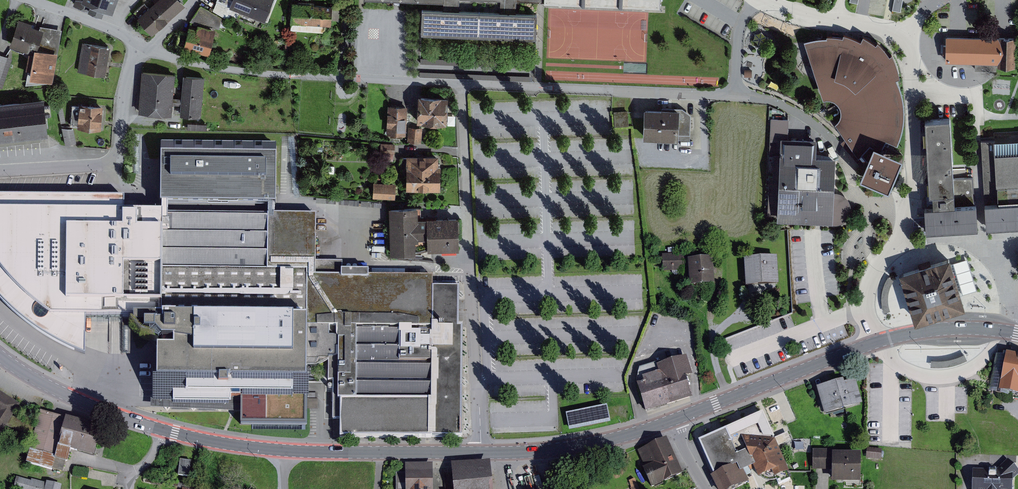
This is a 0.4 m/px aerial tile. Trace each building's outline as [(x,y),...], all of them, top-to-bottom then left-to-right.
[(76,4),(104,14),(107,8),(116,11),(120,0),(78,0),(76,4)] [(140,18),(154,33),(187,3),(184,0),(161,0),(152,8),(147,2),(137,11),(142,16),(140,18)] [(268,19),(276,0),(237,0),(234,6),(268,19)] [(505,2),(505,9),(518,10),(519,2),(547,4),(664,9),(664,0),(475,0),(505,2)] [(895,10),(904,11),(906,0),(897,0),(895,10)] [(296,1),(294,22),(335,26),(337,4),(296,1)] [(427,34),(541,39),(542,15),(428,9),(427,34)] [(65,29),(43,25),(22,18),(12,46),(36,53),(27,83),(56,83),(61,53),(65,29)] [(358,32),(358,19),(349,19),(349,32),(358,32)] [(192,26),(186,49),(213,55),(219,28),(201,23),(200,28),(192,26)] [(357,50),(358,38),(349,37),(348,50),(357,50)] [(821,41),(810,43),(827,96),(832,96),(836,97),(840,99),(843,103),(844,108),(844,112),(842,116),(839,120),(873,170),(869,178),(895,190),(910,157),(884,145),(887,138),(898,142),(901,133),(904,124),(906,113),(905,101),(902,90),(897,81),(902,79),(898,68),(893,58),(891,59),(887,53),(880,47),(879,49),(873,44),(867,41),(865,44),(857,40),(849,38),(848,40),(840,38),(832,38),(832,40),(821,41)] [(1002,39),(950,38),(950,45),(946,45),(946,53),(949,53),(949,61),(978,61),(978,69),(998,70),(998,66),(1016,66),(1017,38),(1002,38),(1002,39)] [(113,48),(85,42),(80,71),(108,76),(113,48)] [(0,53),(0,88),(4,89),(15,58),(0,53)] [(356,68),(357,57),(348,57),(347,68),(356,68)] [(175,116),(177,74),(145,72),(142,114),(175,116)] [(202,117),(206,79),(188,75),(187,117),(202,117)] [(454,96),(422,95),(421,123),(453,124),(454,96)] [(0,103),(0,140),(51,134),(47,98),(0,103)] [(77,130),(106,129),(105,104),(74,105),(75,126),(66,127),(67,144),(78,143),(77,130)] [(391,105),(389,134),(410,135),(411,126),(412,106),(391,105)] [(680,111),(648,110),(647,136),(679,137),(679,130),(692,130),(692,116),(680,116),(680,111)] [(790,119),(774,118),(772,155),(777,155),(776,179),(786,179),(784,217),(833,219),(835,158),(815,158),(816,140),(789,139),(790,119)] [(929,232),(981,229),(980,205),(978,205),(976,177),(971,178),(970,168),(956,169),(953,118),(928,120),(933,208),(927,208),(929,232)] [(411,126),(410,142),(425,143),(426,127),(411,126)] [(982,137),(988,228),(1017,227),(1017,135),(982,137)] [(0,198),(0,296),(27,321),(56,342),(87,356),(87,319),(162,318),(156,403),(244,408),(244,424),(310,426),(310,327),(332,328),(331,381),(336,381),(336,417),(343,416),(343,436),(466,435),(467,328),(462,329),(463,285),(438,285),(438,280),(347,278),(346,263),(321,263),(320,217),(281,217),(280,144),(165,141),(166,214),(128,213),(128,198),(0,198)] [(384,142),(383,153),(398,154),(398,143),(384,142)] [(410,156),(410,190),(444,190),(444,156),(410,156)] [(377,182),(376,197),(398,198),(399,183),(377,182)] [(393,208),(394,255),(420,254),(420,241),(432,241),(432,251),(463,250),(463,217),(422,218),(422,207),(393,208)] [(718,258),(695,260),(695,252),(666,254),(667,271),(693,269),(694,286),(719,285),(718,258)] [(782,257),(748,259),(750,287),(783,285),(782,257)] [(966,306),(951,259),(933,264),(932,260),(922,263),(923,267),(904,273),(919,320),(966,306)] [(726,349),(740,345),(737,335),(723,339),(726,349)] [(934,359),(934,366),(939,366),(946,366),(953,365),(961,363),(966,361),(970,359),(968,353),(963,355),(959,357),(950,359),(943,360),(934,359)] [(1010,354),(1003,392),(1017,396),(1017,356),(1010,354)] [(692,357),(661,366),(640,372),(652,412),(698,398),(691,378),(698,376),(692,357)] [(848,380),(822,388),(830,414),(867,404),(860,380),(849,383),(848,380)] [(2,438),(8,428),(15,417),(23,405),(0,390),(0,437),(2,438)] [(570,415),(574,432),(618,422),(614,405),(570,415)] [(105,428),(43,412),(39,425),(36,437),(29,464),(55,471),(58,460),(70,464),(73,451),(97,458),(105,428)] [(39,425),(15,417),(8,428),(36,437),(39,425)] [(710,444),(724,476),(719,480),(725,488),(745,488),(754,482),(748,472),(759,467),(766,481),(777,474),(796,472),(795,450),(782,452),(780,441),(751,442),(739,448),(733,433),(710,444)] [(670,439),(641,451),(649,468),(646,469),(655,488),(687,475),(670,439)] [(887,448),(874,449),(875,458),(888,457),(887,448)] [(868,485),(866,457),(843,458),(842,451),(821,452),(822,473),(837,472),(838,487),(868,485)] [(195,461),(183,459),(181,476),(193,478),(195,461)] [(1001,461),(1002,467),(971,469),(972,488),(1013,488),(1013,480),(1017,479),(1017,460),(1001,461)] [(458,488),(496,488),(493,461),(455,465),(458,488)] [(409,464),(409,473),(399,473),(399,488),(437,488),(436,463),(409,464)] [(91,470),(77,467),(75,475),(90,478),(91,470)] [(19,477),(16,488),(47,488),(48,483),(35,479),(34,482),(19,477)]
